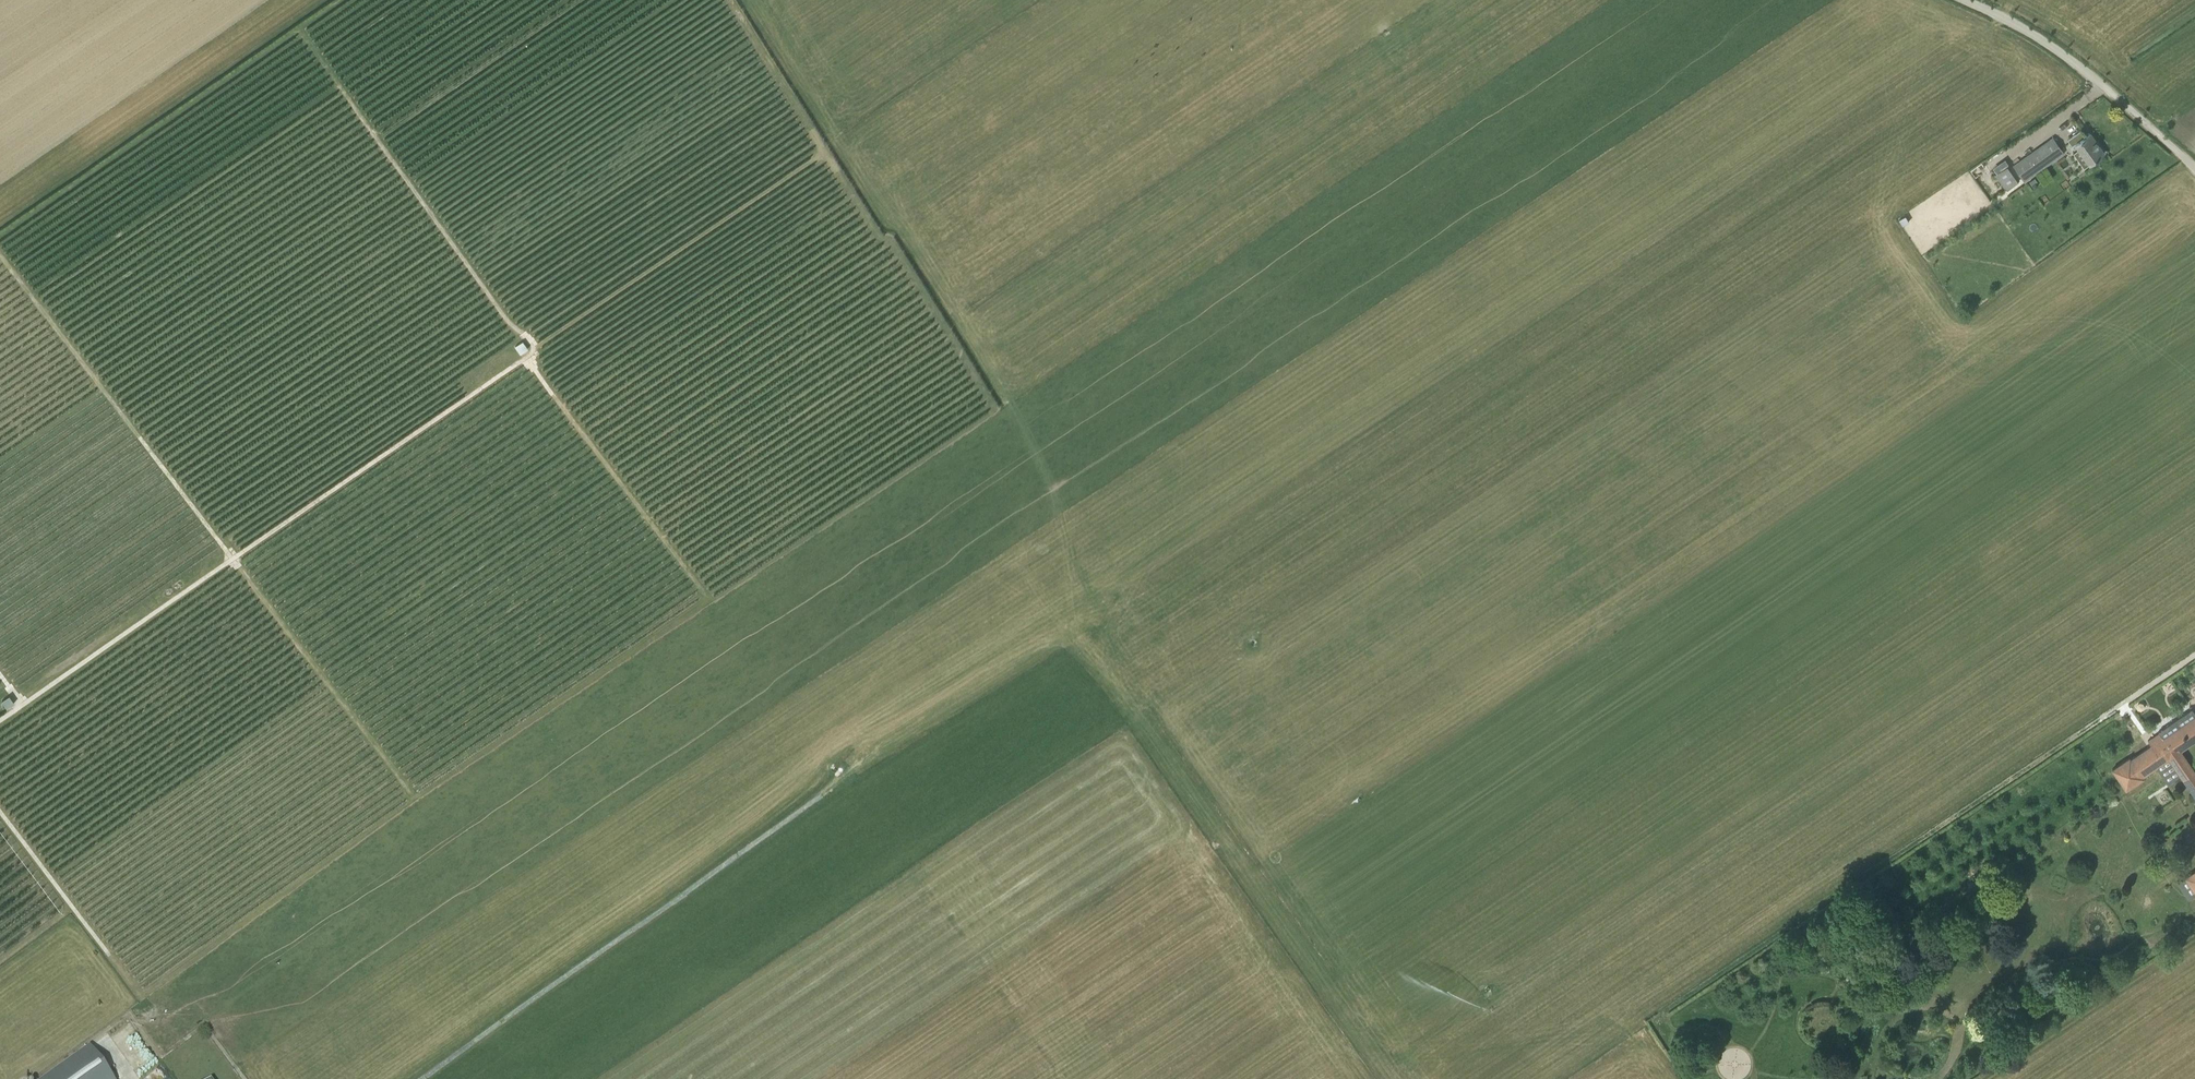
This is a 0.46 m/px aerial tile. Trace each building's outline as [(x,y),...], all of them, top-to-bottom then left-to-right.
[(2076,144),(2090,164),(2104,154),(2089,134),(2085,136),(2081,130),(2067,139),(2072,146),(2076,144)] [(2053,137),(2012,165),(2025,182),(2065,153),(2053,137)] [(1995,174),(2006,189),(2020,179),(2009,164),(1995,174)] [(2032,179),(2029,181),(2034,189),(2038,186),(2035,182),(2037,181),(2034,177),(2032,179)] [(8,708),(16,702),(12,695),(3,700),(8,708)] [(2111,769),(2126,790),(2144,778),(2143,776),(2156,768),(2167,784),(2180,775),(2194,798),(2194,770),(2181,750),(2194,741),(2194,713),(2192,708),(2158,731),(2159,733),(2148,740),(2151,745),(2131,758),(2130,756),(2111,769)] [(1977,873),(1983,883),(2002,871),(1996,861),(1977,873)] [(2185,877),(2194,893),(2194,870),(2185,877)]
